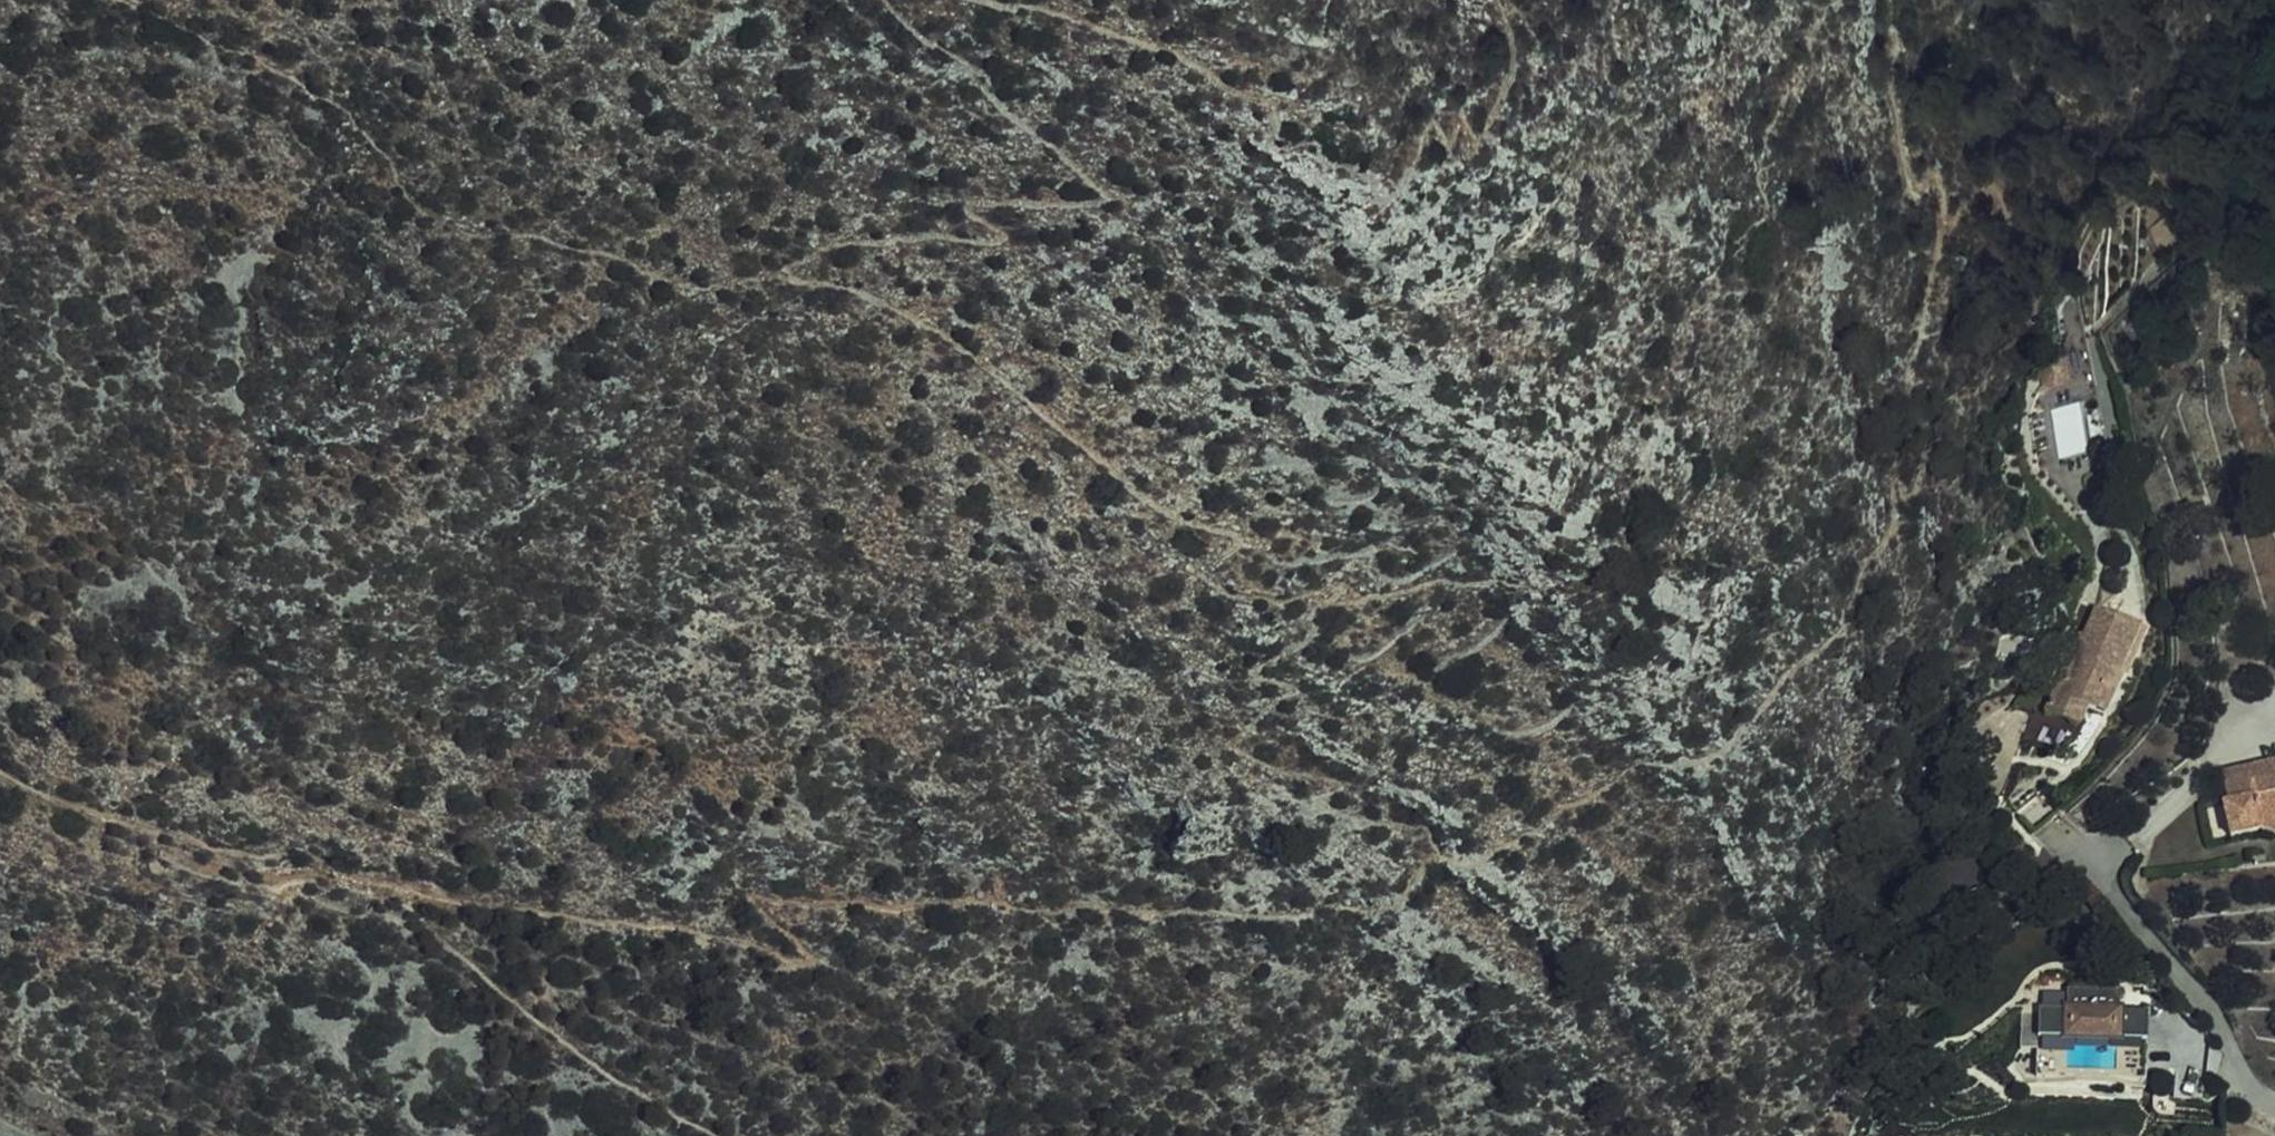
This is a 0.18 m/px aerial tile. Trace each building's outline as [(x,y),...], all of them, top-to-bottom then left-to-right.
[(2080,630),(2053,689),(2086,706),(2094,709),(2114,668),(2118,670),(2139,624),(2096,604),(2083,631),(2080,630)] [(2124,673),(2118,670),(2114,668),(2094,709),(2104,714),(2124,673)] [(2086,706),(2053,689),(2044,707),(2078,724),(2086,706)] [(2225,778),(2232,806),(2225,808),(2236,843),(2267,833),(2260,804),(2268,802),(2271,796),(2274,795),(2274,764),(2225,778)] [(2267,833),(2274,835),(2274,795),(2271,796),(2268,802),(2260,804),(2267,833)] [(2109,1071),(2149,1071),(2149,999),(2123,999),(2123,980),(2070,980),(2070,1000),(2042,1001),(2042,1070),(2083,1070),(2083,1075),(2110,1076),(2109,1071)] [(2228,1121),(2193,1116),(2190,1132),(2219,1135),(2229,1135),(2228,1121)]
